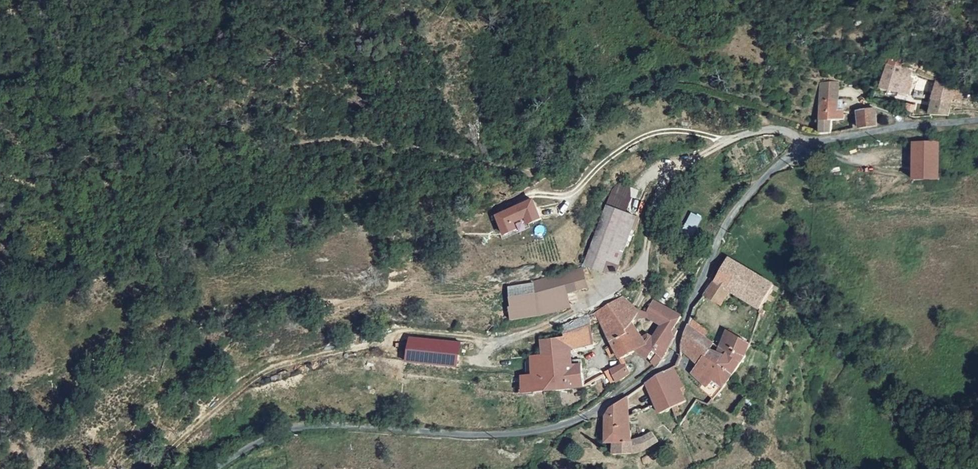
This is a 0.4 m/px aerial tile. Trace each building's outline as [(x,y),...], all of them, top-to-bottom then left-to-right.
[(875,67),(873,87),(900,93),(902,73),(889,70),(875,67)] [(922,109),(937,111),(943,110),(945,79),(926,78),(922,109)] [(811,82),(812,96),(826,95),(825,81),(811,82)] [(812,96),(812,134),(819,134),(824,134),(823,120),(835,120),(833,95),(826,95),(812,96)] [(867,130),(867,109),(867,106),(851,105),(850,132),(867,130)] [(938,142),(913,144),(914,181),(939,180),(938,142)] [(610,256),(621,261),(639,216),(627,211),(633,197),(614,190),(585,264),(604,272),(610,256)] [(533,225),(543,221),(535,201),(499,217),(508,237),(521,232),(518,225),(530,219),(533,225)] [(702,219),(691,213),(681,231),(691,237),(702,219)] [(731,258),(717,281),(731,292),(765,310),(779,286),(731,258)] [(504,281),(511,313),(533,310),(546,306),(564,301),(560,288),(581,281),(576,263),(504,281)] [(723,307),(731,292),(712,281),(704,297),(723,307)] [(638,307),(626,296),(620,290),(595,306),(600,316),(604,324),(606,330),(608,332),(614,326),(620,320),(627,316),(638,307)] [(673,317),(651,295),(638,307),(654,321),(666,333),(670,326),(673,317)] [(595,306),(584,310),(588,320),(600,316),(595,306)] [(559,318),(561,328),(563,342),(592,333),(588,320),(584,310),(559,318)] [(616,351),(640,341),(639,337),(627,316),(620,320),(614,326),(608,332),(611,339),(614,347),(616,351)] [(640,341),(644,348),(649,356),(652,354),(656,350),(659,348),(661,344),(666,333),(654,321),(639,337),(640,341)] [(681,326),(678,332),(671,348),(688,358),(702,338),(681,326)] [(527,368),(519,369),(522,387),(581,379),(579,357),(565,358),(563,342),(561,328),(535,331),(537,347),(525,348),(527,368)] [(712,344),(709,342),(706,347),(732,365),(741,355),(742,340),(726,329),(712,344)] [(461,370),(464,343),(412,337),(409,362),(461,370)] [(709,342),(702,338),(688,358),(681,366),(691,376),(687,380),(697,391),(700,394),(710,379),(718,384),(731,367),(732,365),(706,347),(709,342)] [(614,347),(611,339),(602,342),(606,351),(614,347)] [(641,362),(649,356),(644,348),(635,355),(641,362)] [(610,367),(621,363),(620,360),(601,369),(606,379),(612,376),(612,378),(615,377),(610,367)] [(621,363),(610,367),(615,377),(626,371),(621,363)] [(683,399),(660,364),(648,371),(666,408),(668,411),(683,399)] [(666,408),(648,371),(635,379),(653,416),(666,408)] [(622,410),(617,392),(603,401),(609,412),(622,410)] [(622,410),(609,412),(599,415),(600,439),(607,438),(607,455),(634,453),(653,441),(645,430),(629,439),(622,410)]
